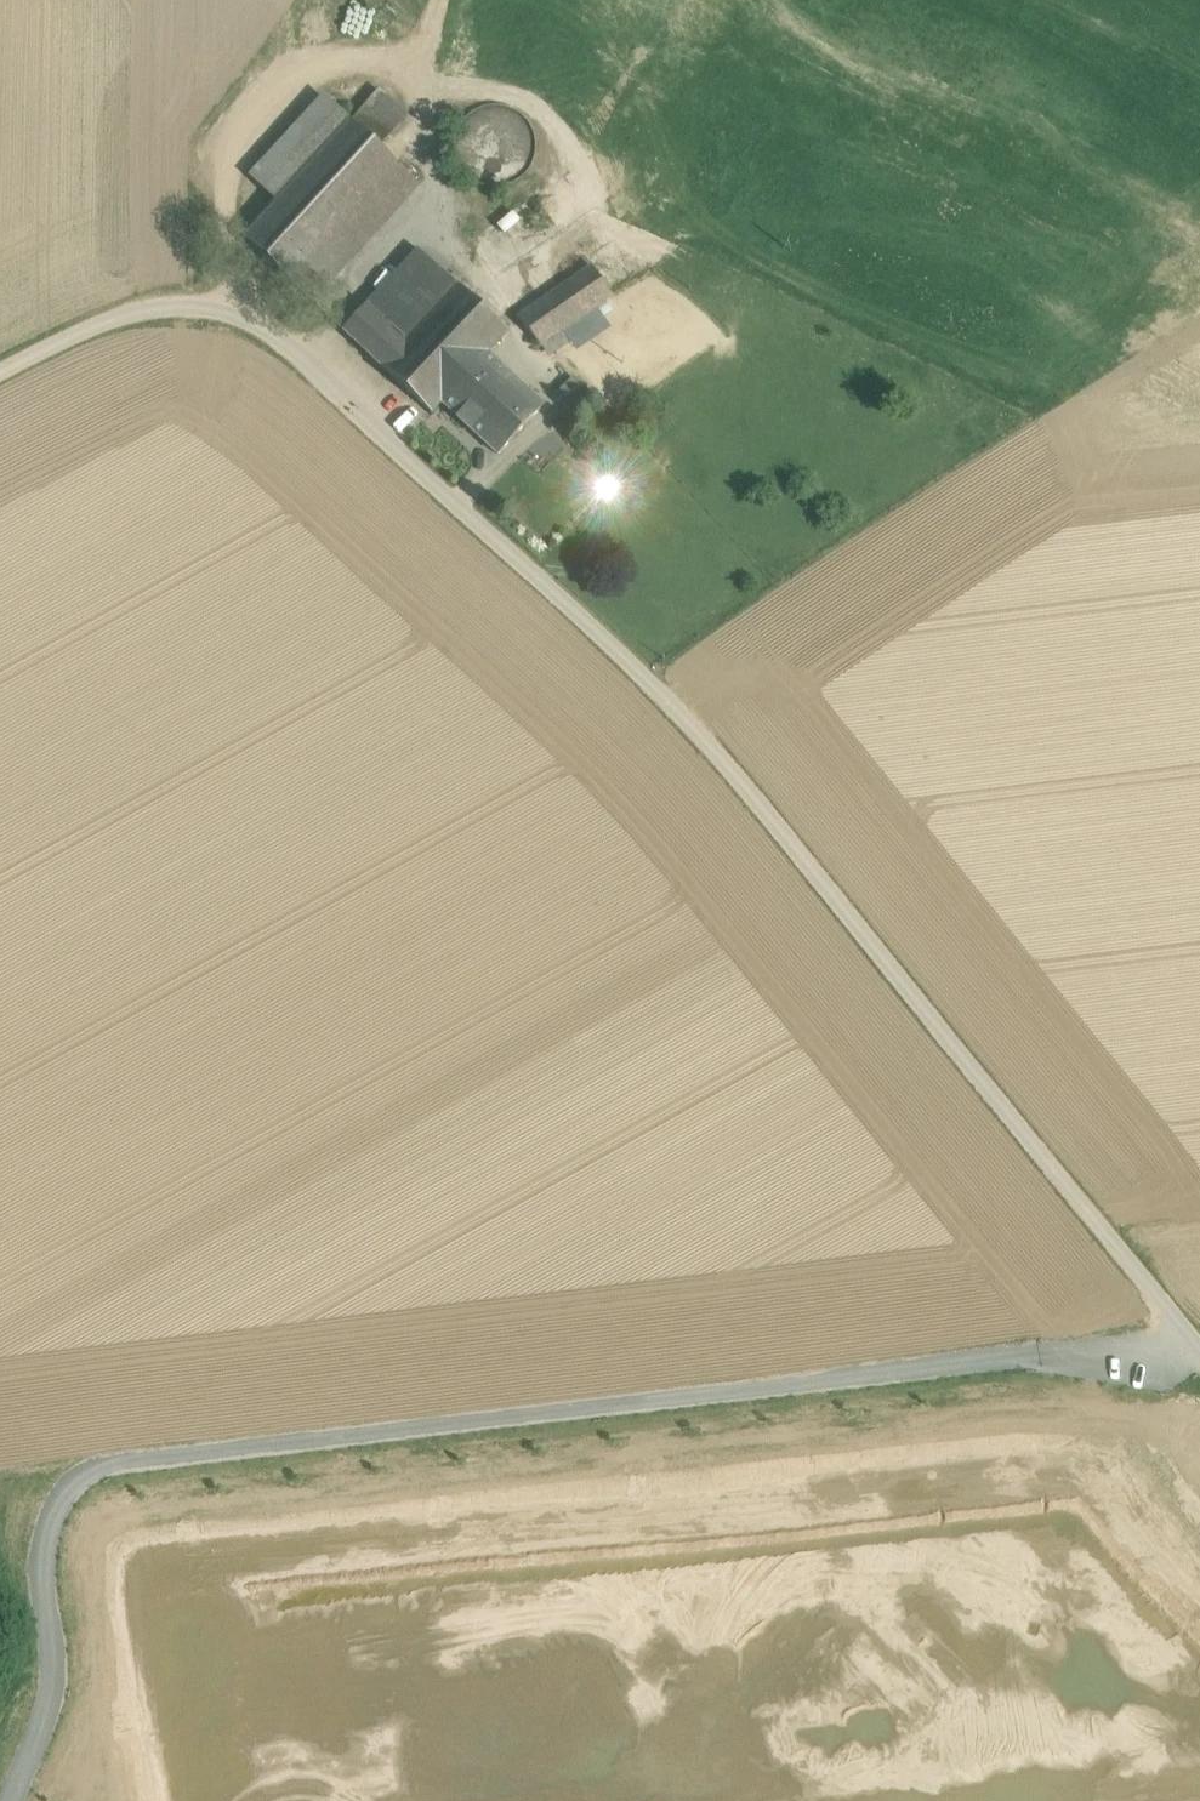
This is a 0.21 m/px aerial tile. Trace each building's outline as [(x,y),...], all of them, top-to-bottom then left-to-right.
[(400,111),(379,92),(352,121),(374,141),(400,111)] [(326,98),(253,177),(277,200),(350,120),(326,98)] [(277,200),(243,237),(292,282),(312,261),(383,183),(400,165),(374,141),(352,121),(350,120),(277,200)] [(420,184),(400,165),(383,183),(403,202),(420,184)] [(383,183),(312,261),(331,280),(403,202),(383,183)] [(420,249),(367,305),(406,342),(459,286),(420,249)] [(331,280),(312,261),(292,282),(312,301),(331,280)] [(593,266),(518,317),(541,346),(613,296),(593,266)] [(348,295),(331,280),(312,301),(328,316),(348,295)] [(459,286),(406,342),(367,305),(344,330),(432,413),(488,353),(508,332),(459,286)] [(488,353),(442,402),(498,455),(544,406),(488,353)]
